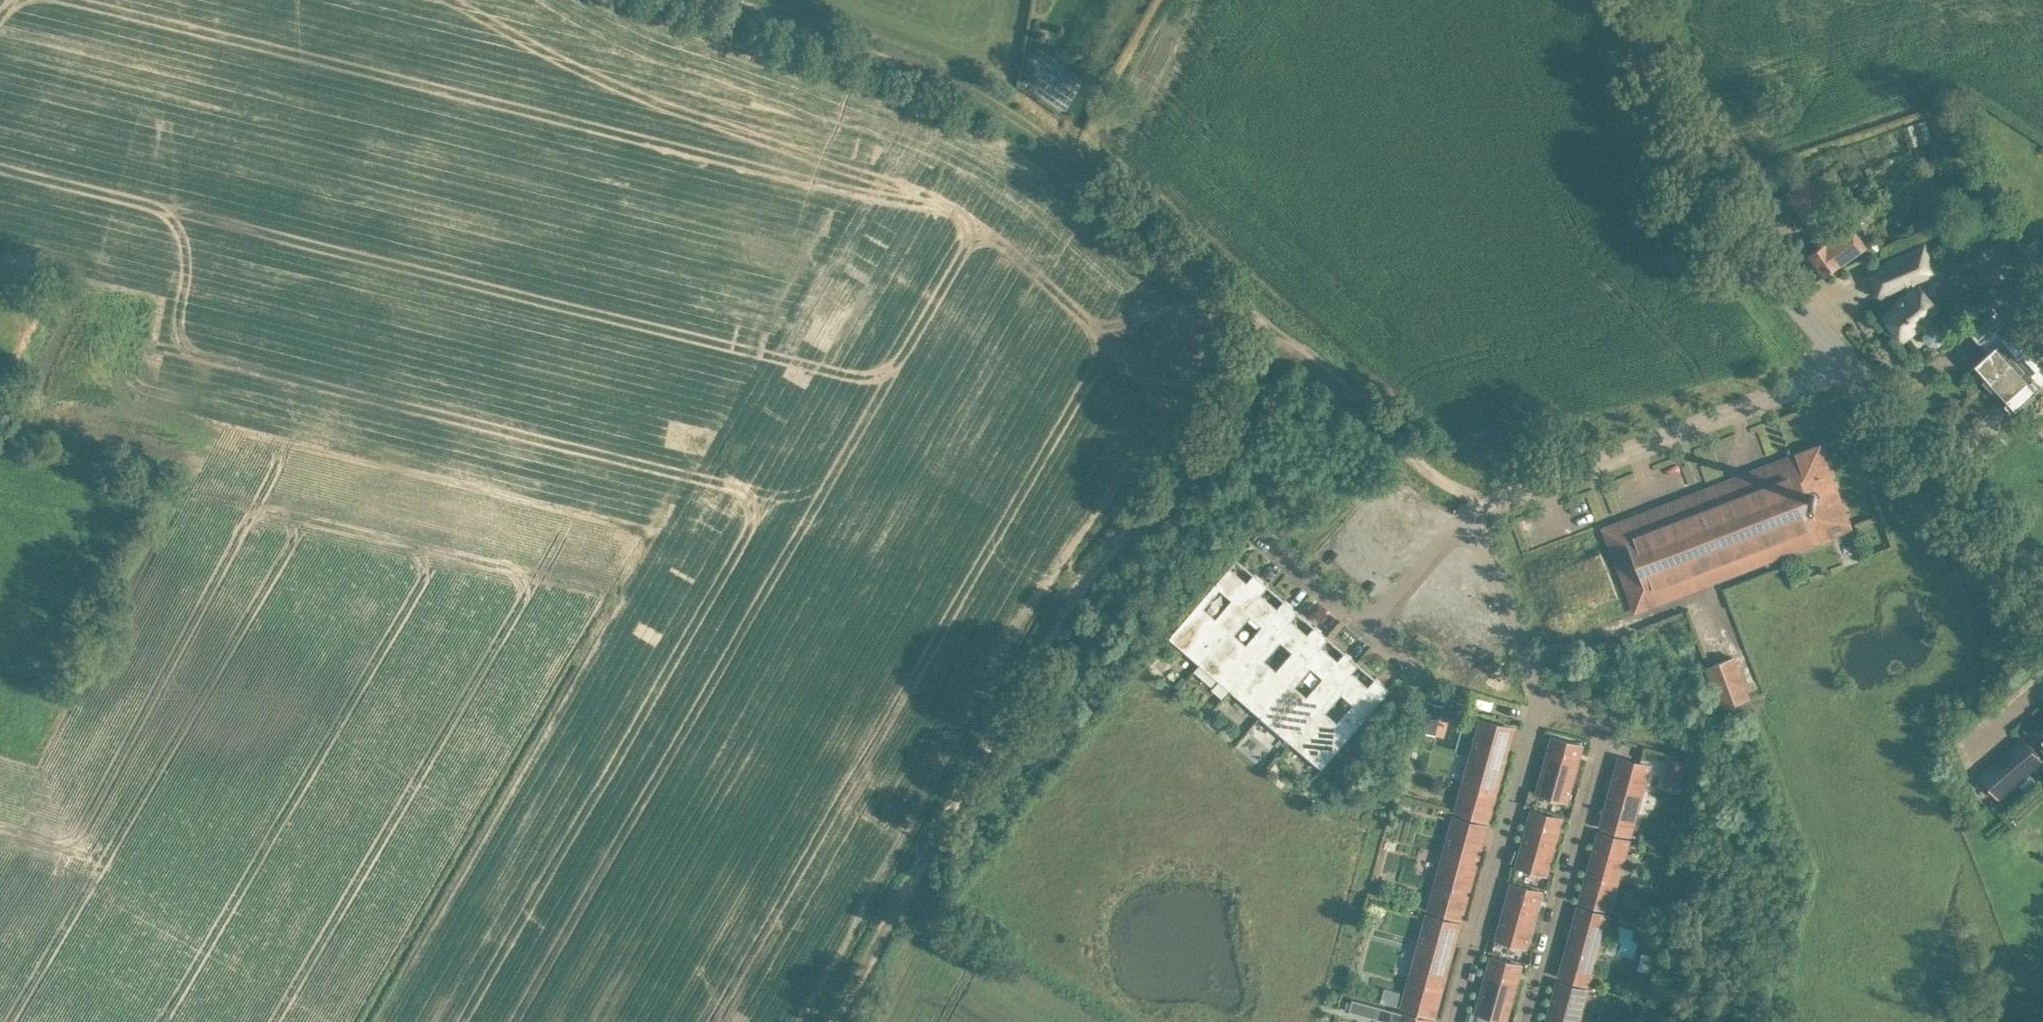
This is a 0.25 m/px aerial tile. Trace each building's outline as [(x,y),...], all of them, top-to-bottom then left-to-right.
[(1787,192),(1813,230),(1835,214),(1809,177),(1787,192)] [(1940,195),(1946,214),(1956,211),(1951,192),(1940,195)] [(1848,227),(1807,255),(1821,275),(1847,257),(1862,247),(1848,227)] [(1870,270),(1880,294),(1922,276),(1912,252),(1870,270)] [(1925,328),(1924,337),(1930,344),(1939,344),(1945,339),(1946,330),(1940,323),(1931,322),(1929,320),(1931,318),(1928,315),(1938,307),(1920,285),(1885,316),(1903,337),(1918,324),(1921,327),(1922,325),(1925,328)] [(1970,368),(1987,386),(2017,359),(2001,341),(2011,332),(2002,323),(2006,320),(1993,306),(1968,328),(1989,351),(1970,368)] [(1987,386),(2010,413),(2042,383),(2042,368),(2042,367),(2032,376),(2017,359),(1987,386)] [(1762,485),(1734,496),(1742,518),(1796,497),(1804,518),(1791,523),(1794,531),(1791,533),(1796,547),(1805,543),(1805,544),(1833,534),(1833,532),(1832,532),(1828,520),(1845,513),(1845,515),(1847,514),(1820,444),(1787,457),(1787,458),(1786,458),(1787,462),(1780,464),(1779,462),(1757,471),(1762,485)] [(1728,482),(1697,494),(1705,516),(1696,520),(1701,534),(1742,518),(1734,496),(1733,496),(1728,482)] [(1705,516),(1697,494),(1606,529),(1637,608),(1705,581),(1700,568),(1689,538),(1701,534),(1696,520),(1705,516)] [(1742,518),(1701,534),(1689,538),(1700,568),(1791,533),(1794,531),(1791,523),(1804,518),(1796,497),(1742,518)] [(1599,548),(1586,553),(1536,572),(1557,624),(1619,600),(1599,548)] [(1169,637),(1200,663),(1261,593),(1269,585),(1254,573),(1247,581),(1231,567),(1238,559),(1237,558),(1169,637)] [(1200,663),(1231,689),(1291,619),(1292,619),(1299,611),(1285,599),(1278,607),(1261,593),(1200,663)] [(1231,689),(1261,715),(1321,645),(1322,645),(1329,637),(1315,625),(1308,633),(1292,619),(1291,619),(1231,689)] [(1261,715),(1291,741),(1352,671),(1360,663),(1345,651),(1338,659),(1322,645),(1321,645),(1261,715)] [(1734,656),(1711,665),(1707,666),(1723,706),(1749,696),(1734,656)] [(1352,671),(1291,741),(1322,768),(1390,689),(1376,677),(1369,685),(1352,671)] [(1182,677),(1175,685),(1179,688),(1186,680),(1182,677)] [(1425,703),(1421,716),(1438,720),(1442,707),(1425,703)] [(2025,728),(2042,749),(2042,713),(2025,728)] [(1457,809),(1489,818),(1508,749),(1487,743),(1493,720),(1482,717),(1472,752),(1480,754),(1472,783),(1464,781),(1457,809)] [(1553,736),(1549,749),(1538,791),(1567,799),(1582,744),(1553,736)] [(2002,756),(1990,766),(1980,775),(1998,796),(2020,777),(2002,756)] [(1670,758),(1667,772),(1683,776),(1686,762),(1670,758)] [(1636,775),(1617,769),(1601,825),(1630,833),(1650,764),(1639,761),(1636,775)] [(1517,864),(1546,873),(1562,817),(1552,814),(1548,828),(1529,822),(1517,864)] [(1429,907),(1461,916),(1481,847),(1460,841),(1466,818),(1455,815),(1444,853),(1452,855),(1445,880),(1437,878),(1429,907)] [(1600,830),(1596,844),(1580,900),(1610,908),(1629,839),(1600,830)] [(1497,938),(1526,946),(1541,890),(1512,882),(1497,938)] [(1579,905),(1575,919),(1560,974),(1589,982),(1608,913),(1579,905)] [(1402,1005),(1434,1013),(1453,944),(1432,939),(1439,916),(1428,912),(1417,951),(1425,953),(1418,978),(1410,976),(1402,1005)] [(1476,1011),(1505,1019),(1521,963),(1492,955),(1476,1011)] [(1546,1021),(1578,1021),(1587,988),(1577,985),(1558,980),(1554,993),(1546,1021)] [(1385,987),(1382,1000),(1397,1004),(1401,991),(1385,987)] [(1412,1013),(1400,1010),(1397,1021),(1409,1021),(1412,1013)]
